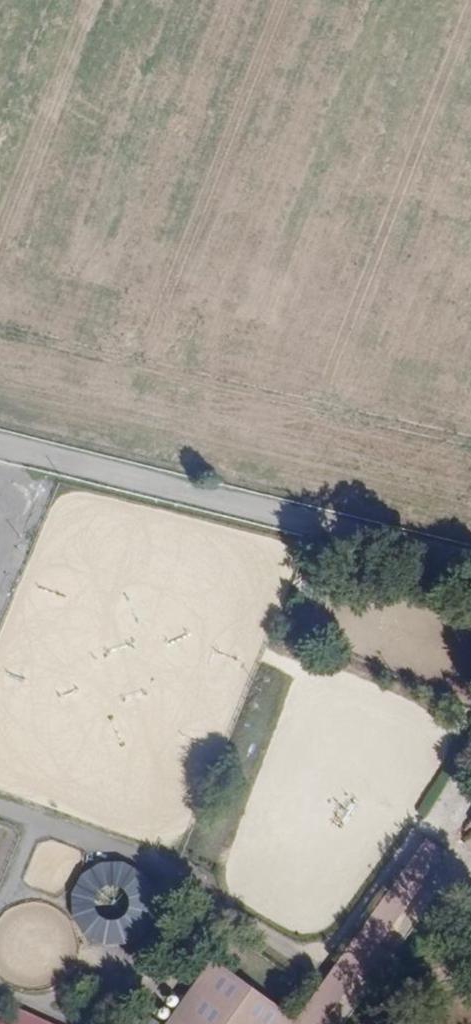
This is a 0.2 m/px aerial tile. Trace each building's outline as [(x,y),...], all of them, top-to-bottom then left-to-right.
[(226,946),(202,979),(288,1023),(324,1023),(457,846),(442,836),(311,1009),(226,946)] [(148,867),(74,867),(74,943),(148,943),(148,867)] [(202,979),(168,1023),(288,1023),(202,979)] [(17,1010),(11,1023),(48,1023),(17,1010)]
